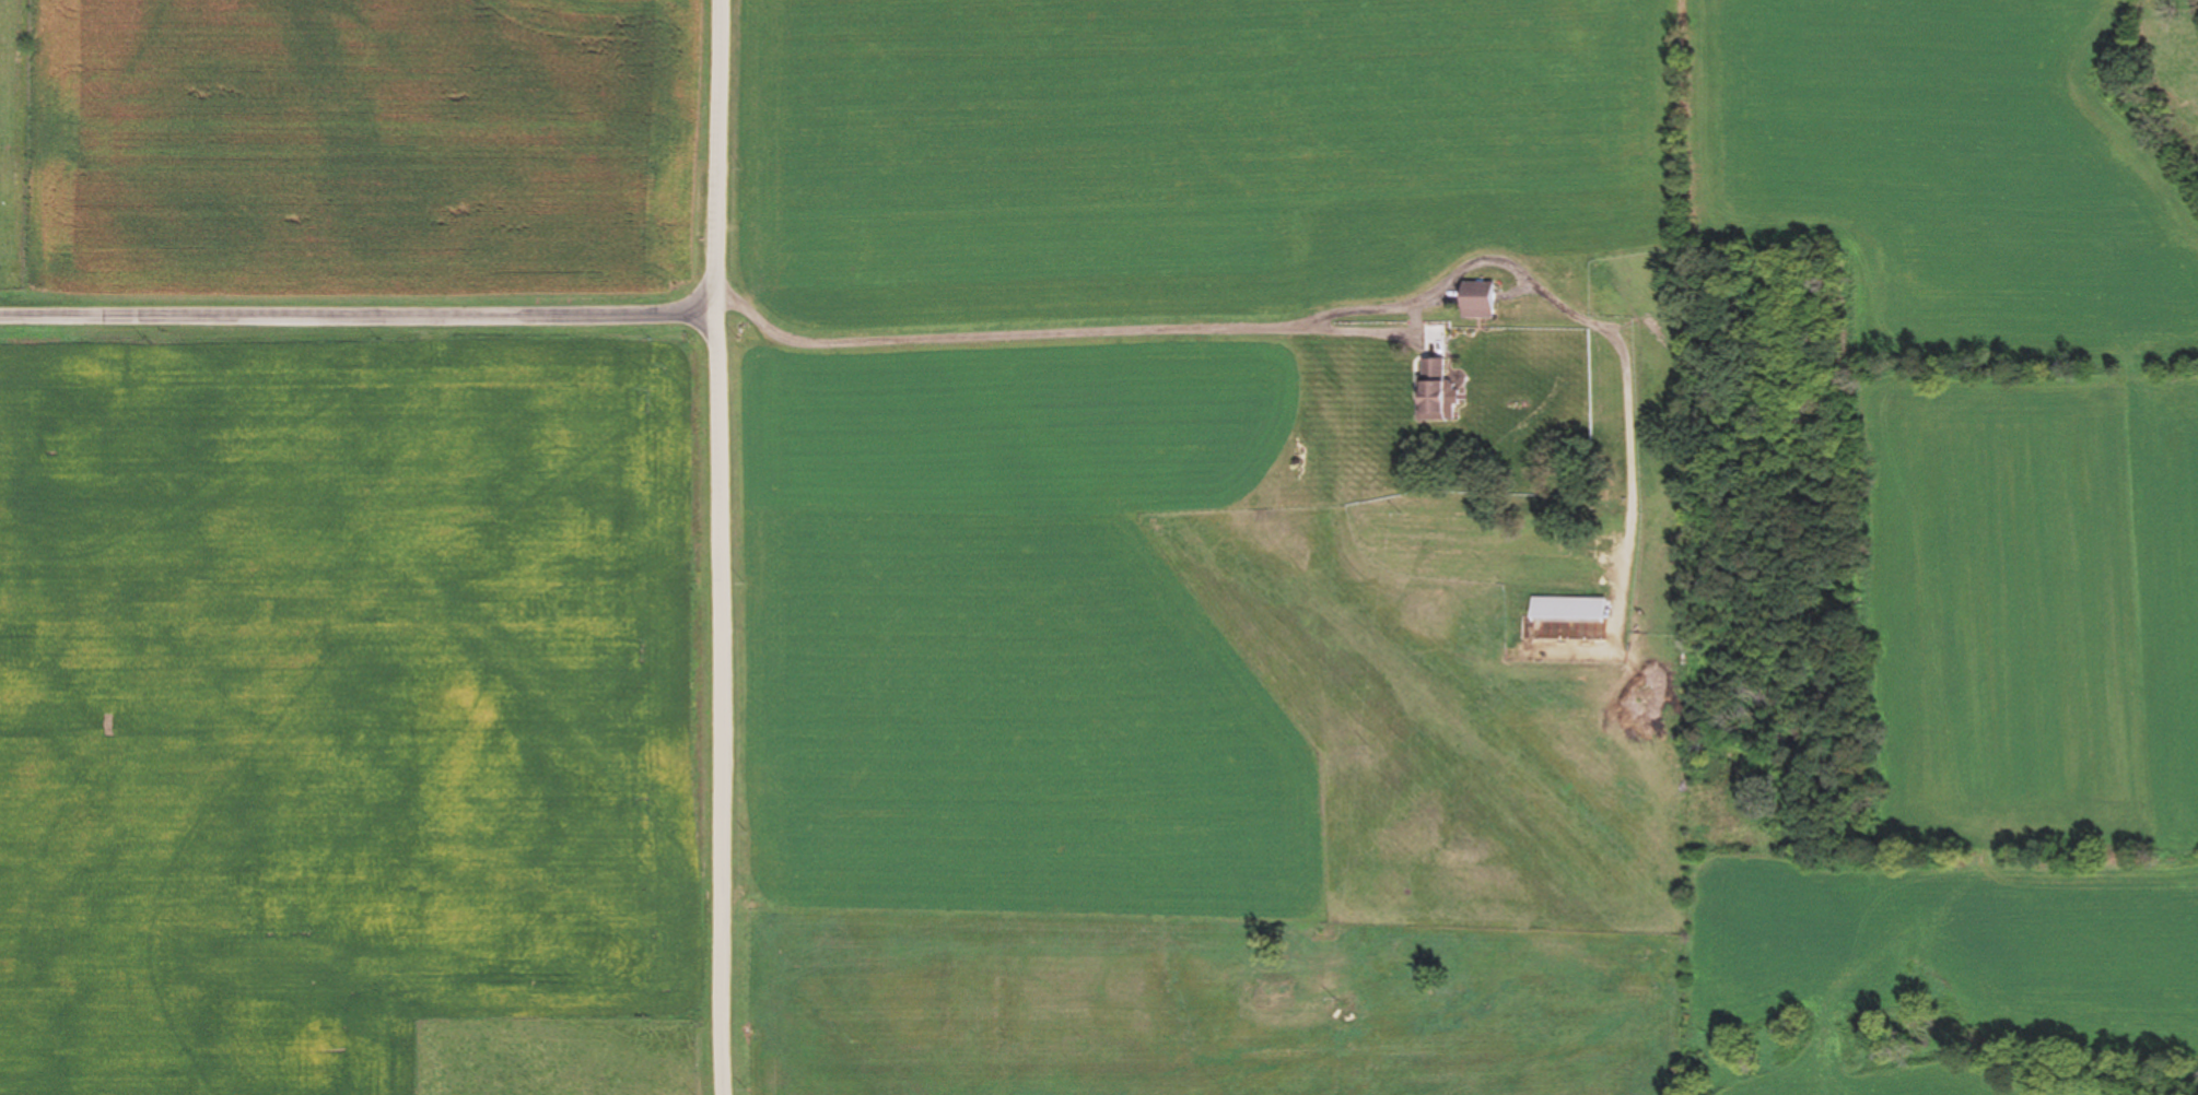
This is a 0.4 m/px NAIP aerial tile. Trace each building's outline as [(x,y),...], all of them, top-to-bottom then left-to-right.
[(1468,284),(1468,319),(1502,319),(1502,284),(1468,284)] [(1425,421),(1455,421),(1455,360),(1425,360),(1425,421)] [(1612,599),(1536,599),(1536,623),(1612,623),(1612,599)]
